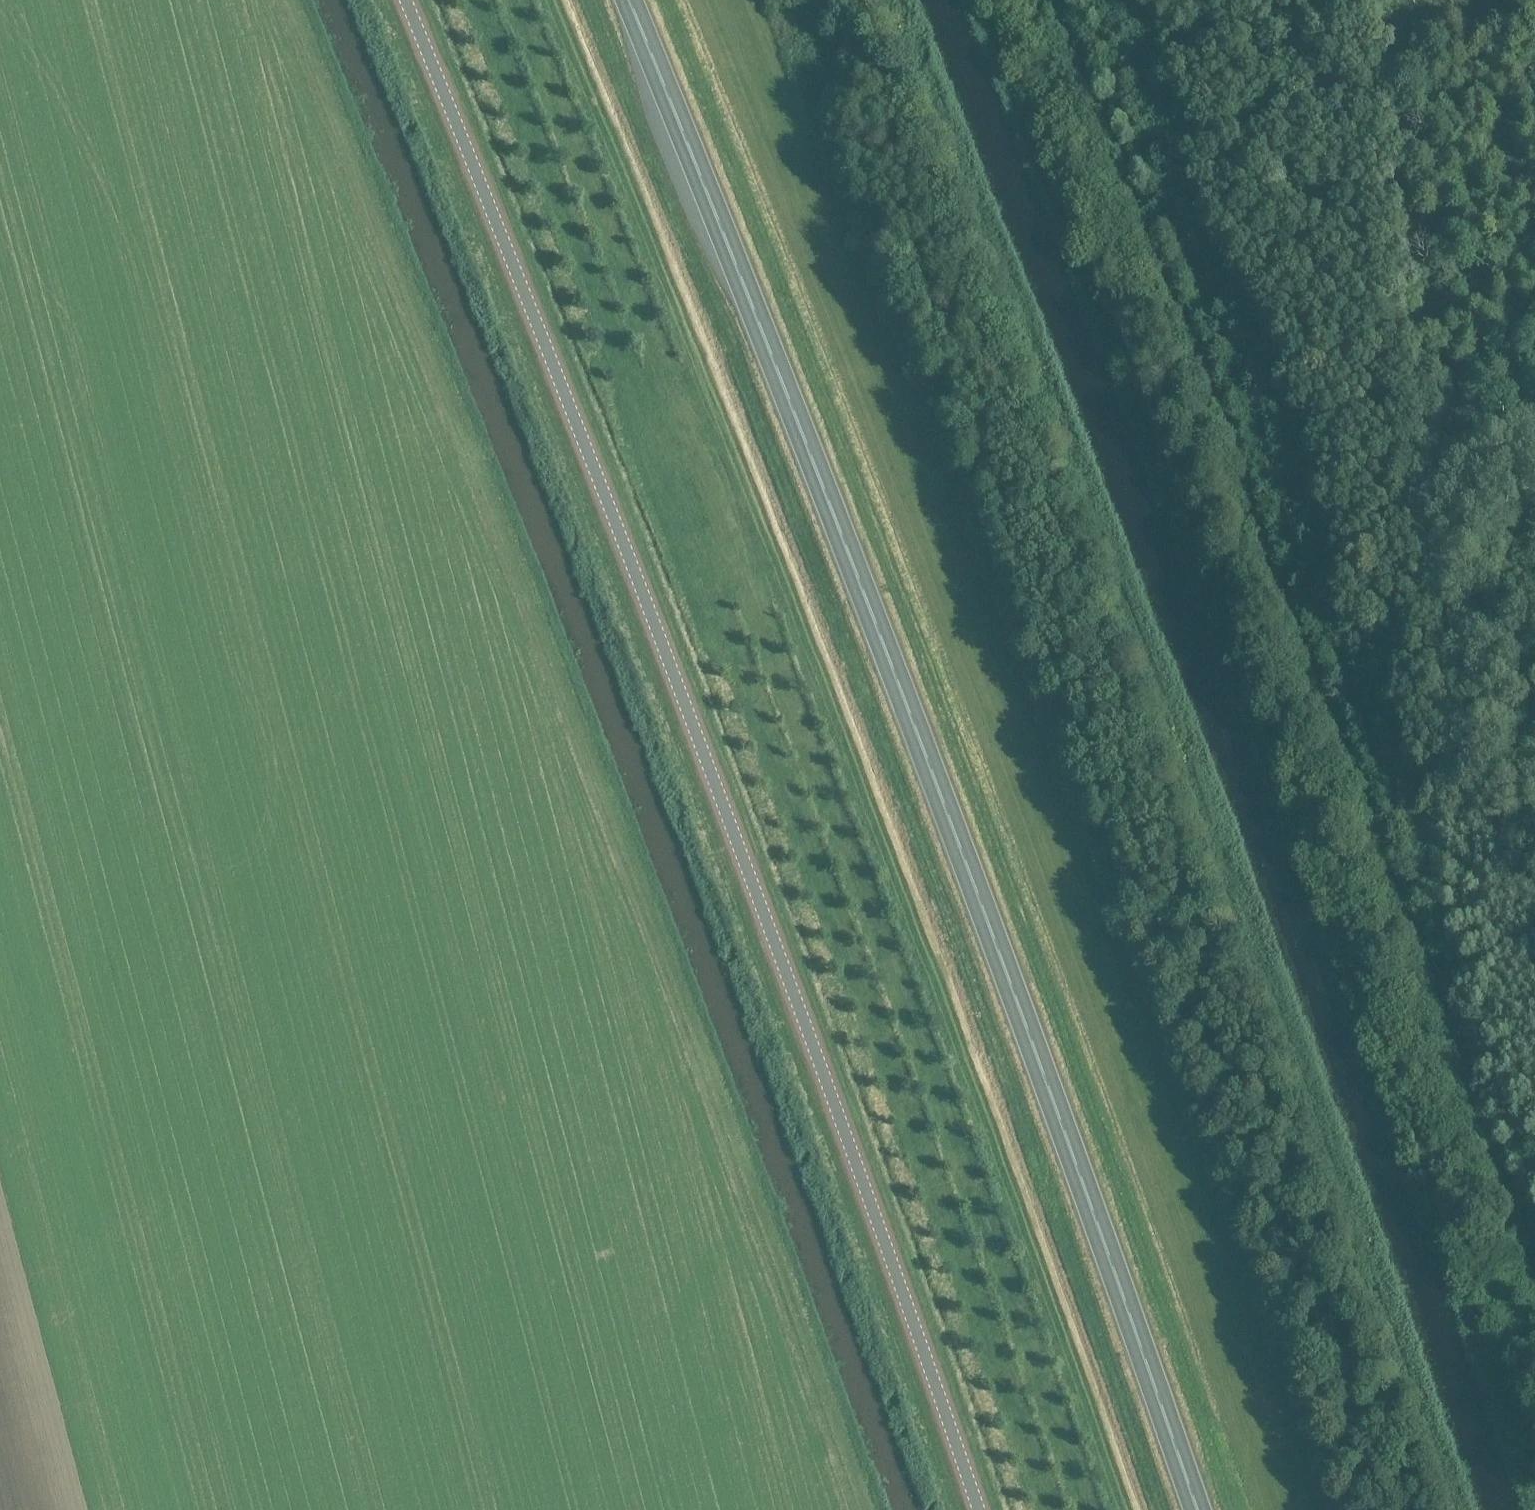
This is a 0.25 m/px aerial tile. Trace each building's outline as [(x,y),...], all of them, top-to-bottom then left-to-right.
[(1118,867),(1102,867),(1102,881),(1118,881),(1118,867)]
